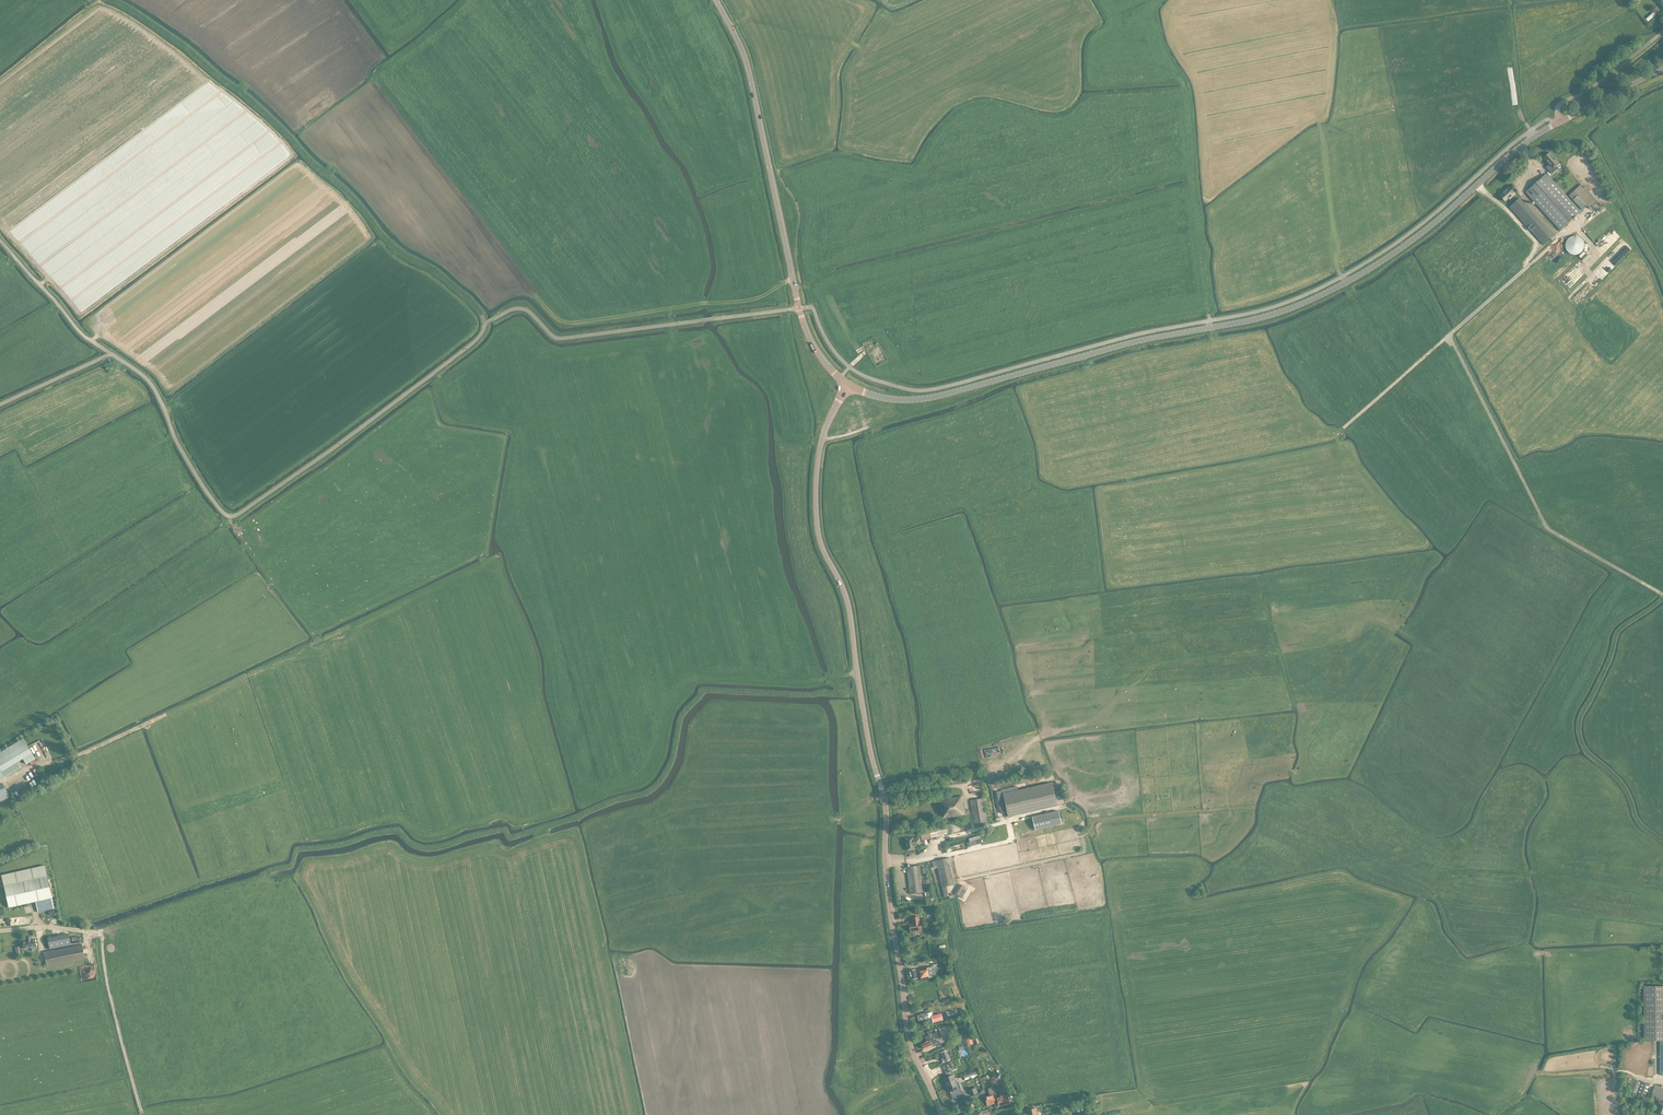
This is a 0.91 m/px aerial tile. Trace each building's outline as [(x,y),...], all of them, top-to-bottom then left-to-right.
[(1654,13),(1646,19),(1648,21),(1656,15),(1654,13)] [(309,109),(315,116),(327,107),(323,100),(309,109)] [(1543,158),(1549,165),(1546,167),(1552,174),(1555,171),(1557,169),(1555,166),(1559,162),(1550,153),(1543,158)] [(1548,171),(1548,172),(1546,174),(1526,192),(1560,230),(1580,211),(1549,176),(1551,174),(1548,171)] [(1568,196),(1573,200),(1582,210),(1587,205),(1590,209),(1597,202),(1578,182),(1573,186),(1576,189),(1574,191),(1568,196)] [(1515,194),(1508,187),(1499,195),(1506,203),(1515,194)] [(1544,245),(1553,236),(1519,198),(1509,207),(1544,245)] [(1586,247),(1587,245),(1586,243),(1586,241),(1585,240),(1584,238),(1582,237),(1581,236),(1579,236),(1577,235),(1575,236),(1574,236),(1572,237),(1571,238),(1570,239),(1569,241),(1568,243),(1568,244),(1568,246),(1569,248),(1569,250),(1570,251),(1572,252),(1574,253),(1575,254),(1577,254),(1579,254),(1581,253),(1582,253),(1584,251),(1585,250),(1586,248),(1586,247)] [(1579,257),(1585,263),(1591,257),(1584,251),(1579,257)] [(20,768),(16,761),(22,757),(26,764),(35,759),(22,739),(0,752),(0,780),(20,768)] [(1003,793),(1008,816),(1057,805),(1052,782),(1003,793)] [(0,786),(0,802),(10,796),(2,784),(0,786)] [(942,819),(944,818),(945,822),(951,820),(950,817),(964,815),(961,796),(939,800),(942,819)] [(982,797),(969,799),(973,822),(986,820),(982,797)] [(1061,824),(1058,811),(1031,817),(1034,830),(1061,824)] [(929,828),(919,830),(921,840),(931,838),(942,835),(944,835),(945,834),(947,834),(945,825),(929,829),(929,828)] [(905,838),(906,851),(914,850),(914,846),(920,845),(919,837),(905,838)] [(948,896),(946,886),(955,884),(949,858),(932,861),(934,868),(937,868),(944,897),(948,896)] [(920,865),(919,865),(906,867),(909,894),(923,892),(920,865)] [(1,876),(8,908),(35,901),(38,912),(54,909),(44,866),(1,876)] [(960,885),(955,893),(961,897),(966,889),(960,885)] [(912,923),(909,923),(910,932),(921,930),(920,922),(919,922),(919,916),(911,917),(912,923)] [(48,937),(49,948),(71,945),(69,934),(48,937)] [(23,949),(36,946),(34,939),(31,940),(31,936),(25,937),(26,941),(22,942),(23,949)] [(47,967),(85,960),(82,945),(44,952),(47,967)] [(915,969),(909,971),(911,979),(917,978),(920,977),(921,981),(929,980),(929,977),(936,976),(936,975),(935,967),(927,968),(927,969),(919,971),(919,970),(915,971),(915,969)] [(1645,1042),(1661,1042),(1662,1042),(1662,987),(1644,987),(1645,1042)] [(928,1023),(942,1020),(941,1013),(928,1017),(927,1013),(927,1012),(920,1014),(920,1015),(917,1015),(918,1021),(927,1019),(928,1023)] [(923,1049),(932,1045),(930,1042),(934,1041),(933,1039),(934,1038),(941,1035),(950,1032),(948,1026),(938,1029),(938,1027),(934,1029),(935,1033),(932,1034),(930,1030),(927,1031),(929,1035),(925,1037),(927,1041),(921,1043),(923,1049)] [(958,1040),(965,1037),(963,1031),(956,1034),(958,1040)] [(944,1063),(950,1061),(946,1052),(940,1055),(944,1063)] [(952,1067),(952,1066),(944,1069),(945,1073),(946,1073),(947,1077),(943,1079),(946,1085),(952,1083),(951,1080),(954,1079),(955,1079),(953,1075),(951,1070),(953,1070),(955,1069),(954,1066),(952,1067)] [(977,1074),(976,1071),(963,1076),(965,1080),(969,1078),(969,1077),(977,1074)] [(955,1082),(954,1079),(951,1080),(952,1083),(946,1085),(949,1092),(950,1092),(953,1099),(961,1096),(962,1098),(965,1096),(963,1092),(962,1092),(961,1092),(959,1088),(958,1088),(955,1082)] [(1633,1080),(1629,1091),(1636,1094),(1641,1083),(1633,1080)] [(1642,1083),(1638,1095),(1646,1098),(1650,1086),(1642,1083)] [(1651,1095),(1660,1098),(1658,1105),(1656,1105),(1654,1110),(1657,1112),(1662,1114),(1662,1088),(1655,1085),(1651,1095)] [(985,1096),(987,1105),(995,1103),(993,1094),(985,1096)] [(1007,1096),(997,1098),(999,1106),(1009,1103),(1007,1096)]
